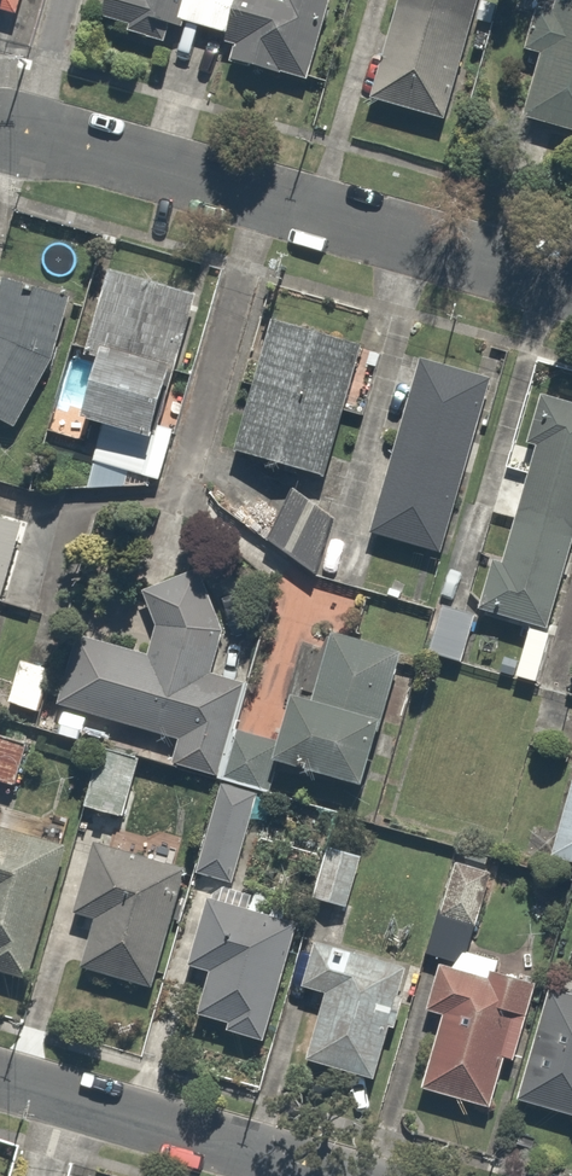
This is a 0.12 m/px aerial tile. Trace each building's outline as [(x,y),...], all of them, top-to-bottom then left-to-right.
[(12,15),(16,0),(0,0),(0,12),(12,15)] [(109,30),(153,42),(158,21),(223,38),(217,59),(299,81),(321,0),(97,0),(93,13),(112,19),(109,30)] [(363,96),(445,121),(481,0),(391,0),(363,96)] [(534,53),(517,114),(571,128),(571,0),(537,0),(534,11),(520,7),(509,47),(534,53)] [(83,461),(134,476),(149,427),(138,423),(178,292),(96,267),(71,349),(83,352),(64,414),(94,423),(83,461)] [(2,426),(47,353),(64,293),(0,276),(0,424),(2,426)] [(224,447),(317,475),(338,406),(365,414),(383,351),(264,315),(224,447)] [(484,376),(410,357),(363,537),(436,556),(484,376)] [(513,444),(524,447),(477,610),(533,627),(571,495),(571,407),(528,394),(513,444)] [(337,509),(288,486),(260,547),(309,570),(337,509)] [(0,519),(0,574),(16,524),(0,519)] [(235,678),(202,668),(215,629),(193,572),(133,594),(145,625),(138,650),(78,633),(58,703),(169,735),(162,759),(207,773),(235,678)] [(470,615),(430,604),(418,651),(458,661),(470,615)] [(301,699),(276,692),(257,752),(353,782),(394,648),(323,626),(301,699)] [(47,667),(16,656),(0,700),(31,712),(47,667)] [(0,731),(0,783),(10,786),(24,738),(0,731)] [(114,815),(134,757),(96,744),(76,802),(114,815)] [(541,853),(571,862),(571,748),(541,853)] [(247,796),(218,788),(195,873),(223,881),(247,796)] [(18,983),(60,845),(0,826),(0,977),(18,983)] [(86,836),(61,910),(85,918),(69,967),(137,990),(178,867),(86,836)] [(356,850),(322,841),(309,893),(343,901),(356,850)] [(475,872),(449,864),(422,954),(448,962),(475,872)] [(260,1037),(296,925),(254,912),(258,900),(200,882),(174,963),(201,971),(187,1014),(260,1037)] [(391,993),(400,966),(326,942),(333,921),(312,914),(290,983),(315,992),(295,1056),(363,1078),(380,1024),(390,1028),(400,996),(391,993)] [(504,1061),(529,981),(489,968),(493,957),(455,945),(448,967),(433,962),(419,1008),(434,1013),(411,1086),(479,1107),(494,1058),(504,1061)] [(540,985),(505,1103),(571,1123),(571,994),(540,985)]
